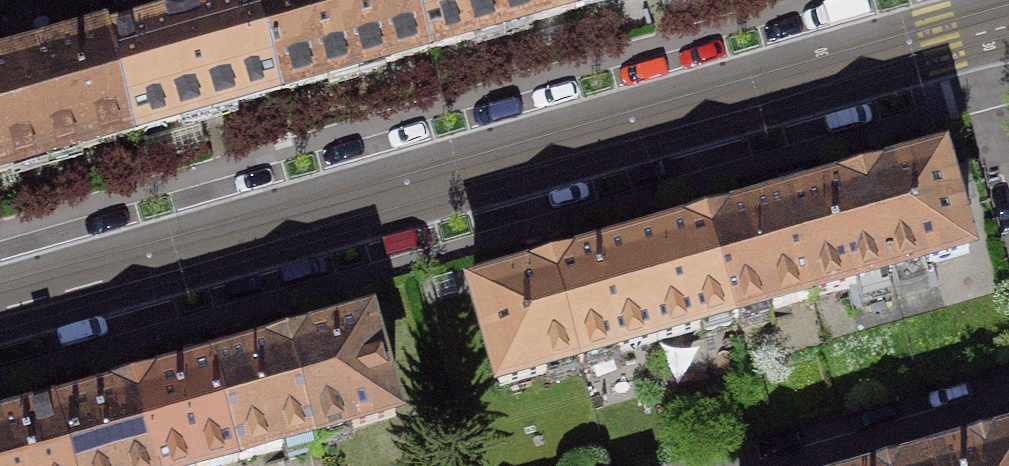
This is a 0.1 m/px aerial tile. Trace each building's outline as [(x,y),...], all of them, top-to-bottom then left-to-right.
[(281,93),(324,81),(324,80),(355,71),(386,63),(386,64),(429,51),(414,0),(273,0),(256,5),(281,93)] [(429,51),(471,39),(502,30),(533,21),(533,22),(576,10),(573,0),(414,0),(429,51)] [(576,10),(610,0),(573,0),(576,10)] [(239,105),(281,93),(256,5),(197,22),(196,16),(167,24),(168,30),(111,46),(110,40),(107,40),(134,135),(177,123),(177,122),(208,113),(239,104),(239,105)] [(0,71),(0,173),(8,170),(8,169),(46,159),(83,148),(84,149),(134,135),(107,40),(0,71)] [(889,174),(863,181),(890,275),(969,253),(943,160),(907,170),(889,175),(889,174)] [(824,193),(785,204),(812,298),(890,275),(863,181),(836,189),(836,190),(824,193)] [(734,218),(708,225),(735,319),(812,298),(785,204),(748,215),(734,219),(734,218)] [(655,241),(631,248),(657,342),(735,319),(708,225),(682,233),(682,234),(655,241)] [(579,262),(553,269),(580,363),(657,342),(631,248),(592,259),(580,263),(579,262)] [(510,282),(473,293),(500,386),(580,363),(553,269),(527,277),(510,282)] [(315,337),(289,345),(316,439),(396,416),(369,322),(315,337)] [(252,356),(212,368),(239,461),(316,439),(289,345),(264,352),(264,353),(252,356)] [(134,388),(157,465),(221,465),(239,461),(212,368),(176,378),(160,382),(160,381),(134,388)] [(57,411),(73,465),(157,465),(134,388),(108,396),(108,397),(96,400),(57,411)] [(0,426),(0,465),(73,465),(57,411),(23,421),(6,426),(5,425),(0,426)] [(930,465),(1008,465),(1008,443),(999,445),(998,442),(982,446),(967,451),(968,454),(930,465)]
